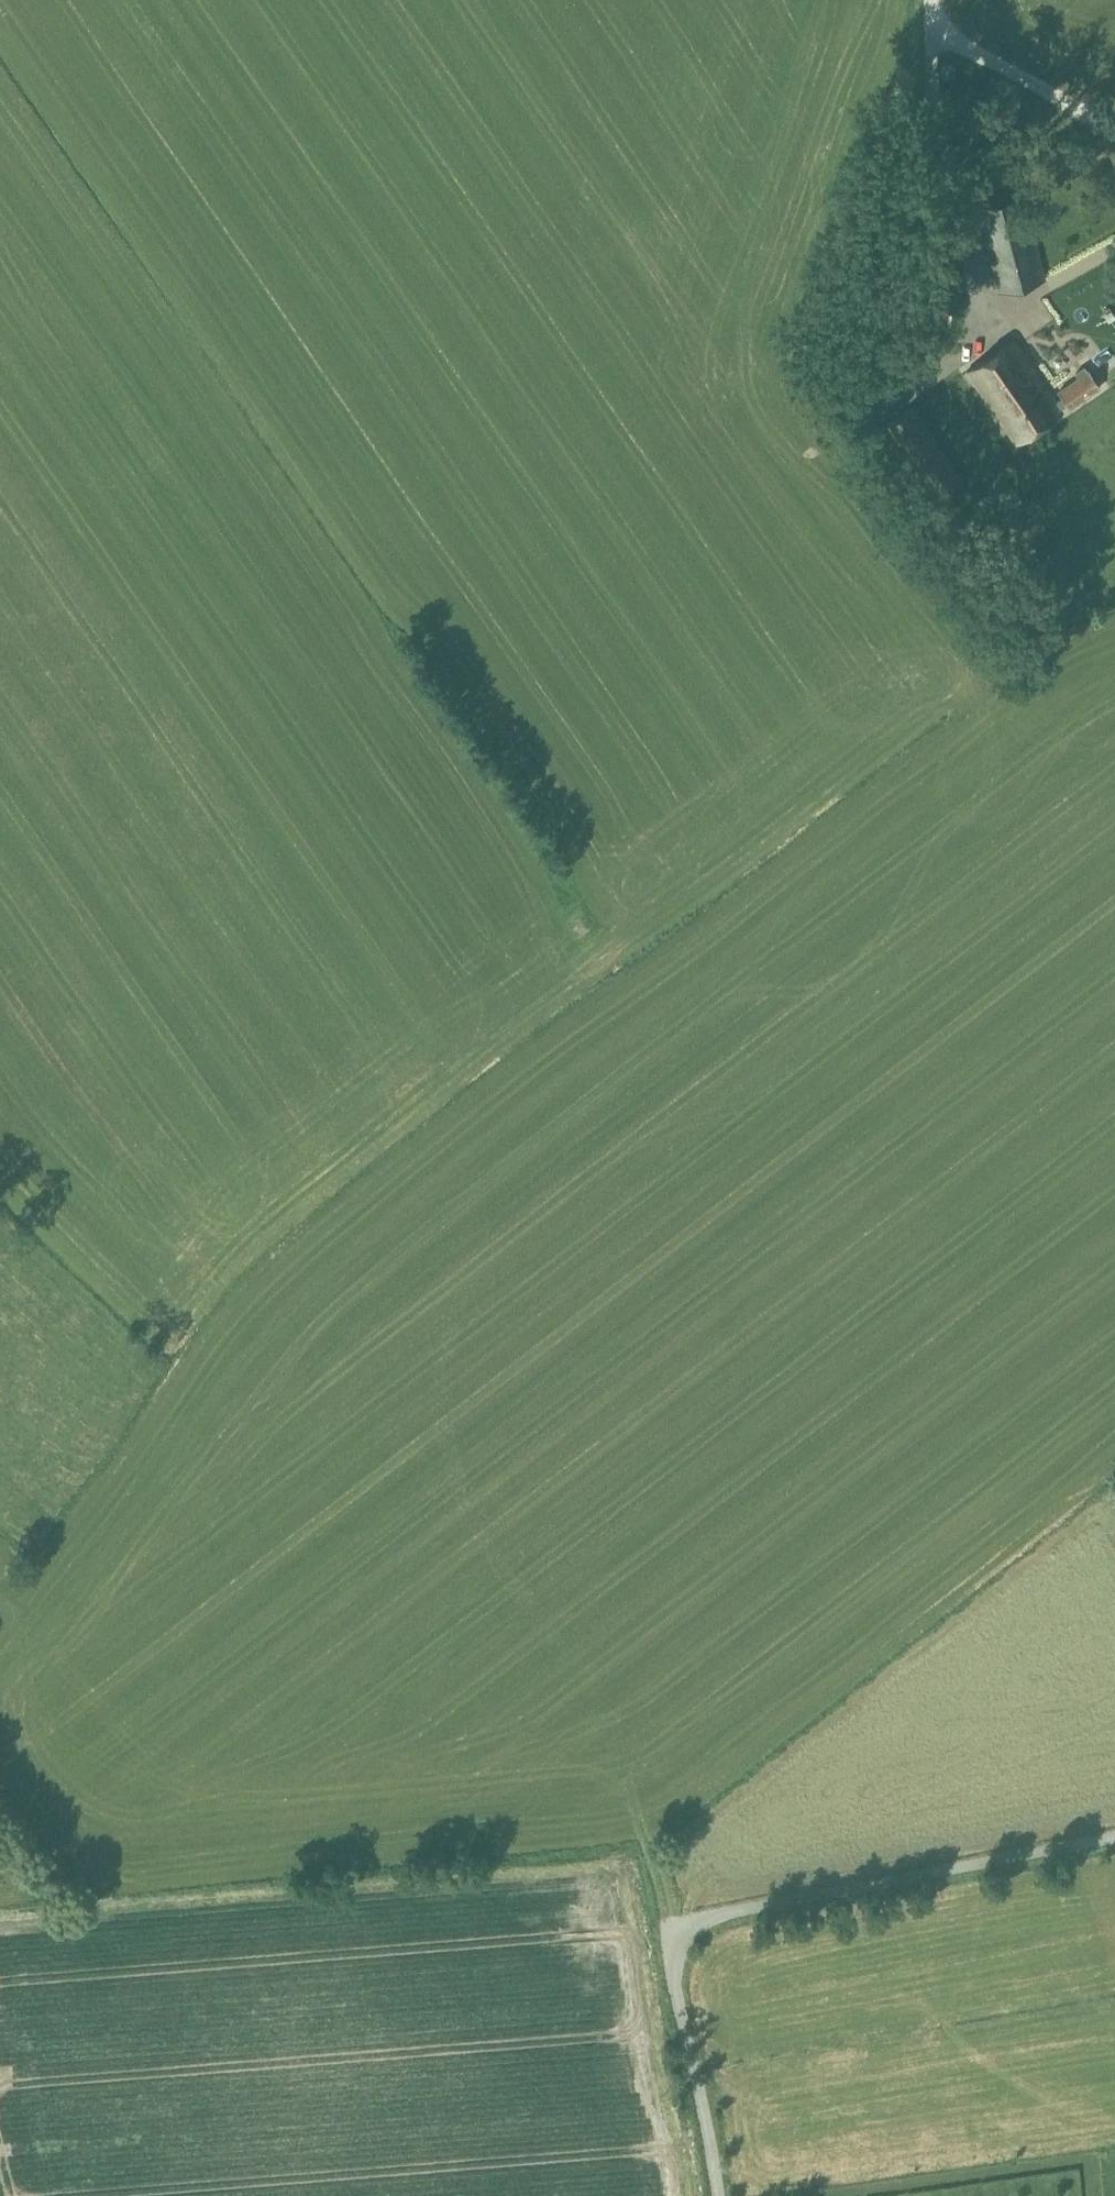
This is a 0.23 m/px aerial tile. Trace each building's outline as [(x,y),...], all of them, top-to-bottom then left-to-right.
[(997,291),(1045,279),(1023,189),(975,203),(997,291)] [(1056,402),(1012,339),(968,370),(1018,442),(1062,411),(1060,408),(1066,403),(1069,408),(1101,386),(1090,370),(1059,392),(1062,397),(1056,402)]
